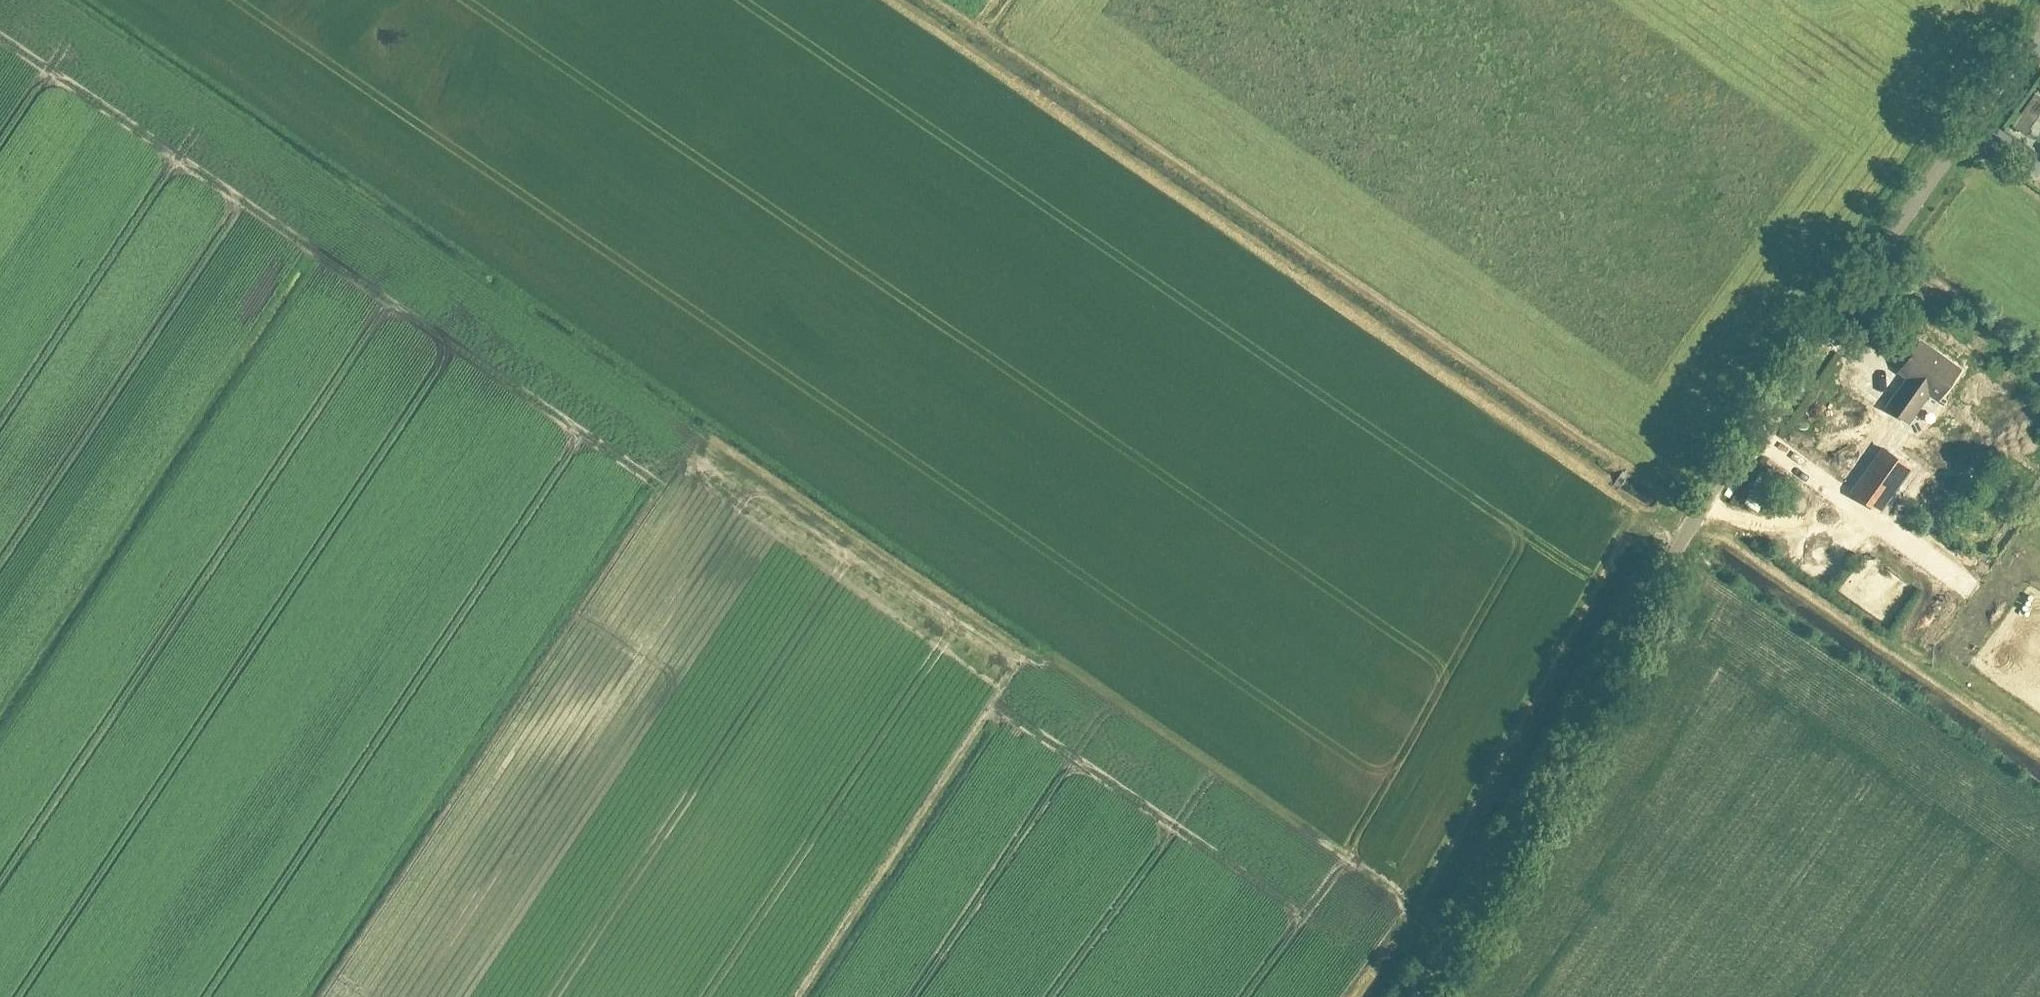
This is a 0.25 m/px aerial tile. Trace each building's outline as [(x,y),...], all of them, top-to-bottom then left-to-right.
[(1888,406),(1909,421),(1929,392),(1938,399),(1960,369),(1921,341),(1900,371),(1908,377),(1888,406)] [(1885,448),(1853,492),(1879,510),(1911,466),(1885,448)]
